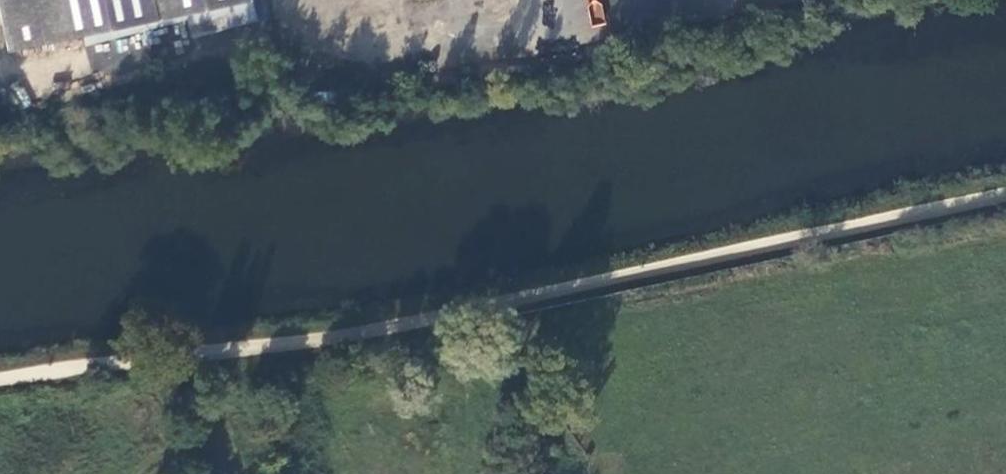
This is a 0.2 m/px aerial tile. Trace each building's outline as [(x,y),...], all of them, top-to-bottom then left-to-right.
[(48,12),(0,22),(0,30),(5,52),(79,36),(93,83),(260,37),(249,0),(248,0),(244,1),(244,0),(45,0),(48,12)] [(48,12),(45,0),(0,0),(0,22),(48,12)]
